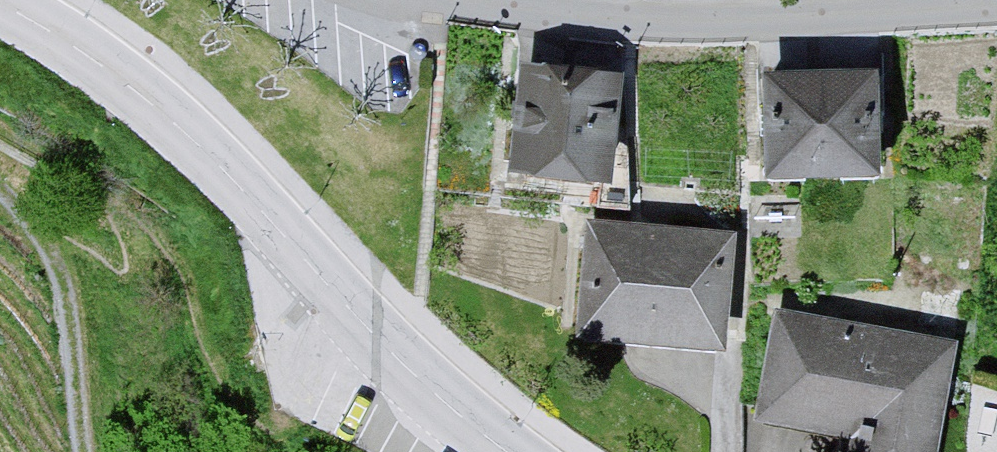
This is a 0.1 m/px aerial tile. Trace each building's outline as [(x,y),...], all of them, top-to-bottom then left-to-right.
[(624,72),(536,66),(527,177),(616,183),(624,72)] [(884,82),(782,83),(783,185),(884,184),(884,82)] [(746,233),(602,223),(594,342),(738,352),(746,233)] [(811,304),(793,405),(875,420),(869,451),(959,451),(981,335),(811,304)]
